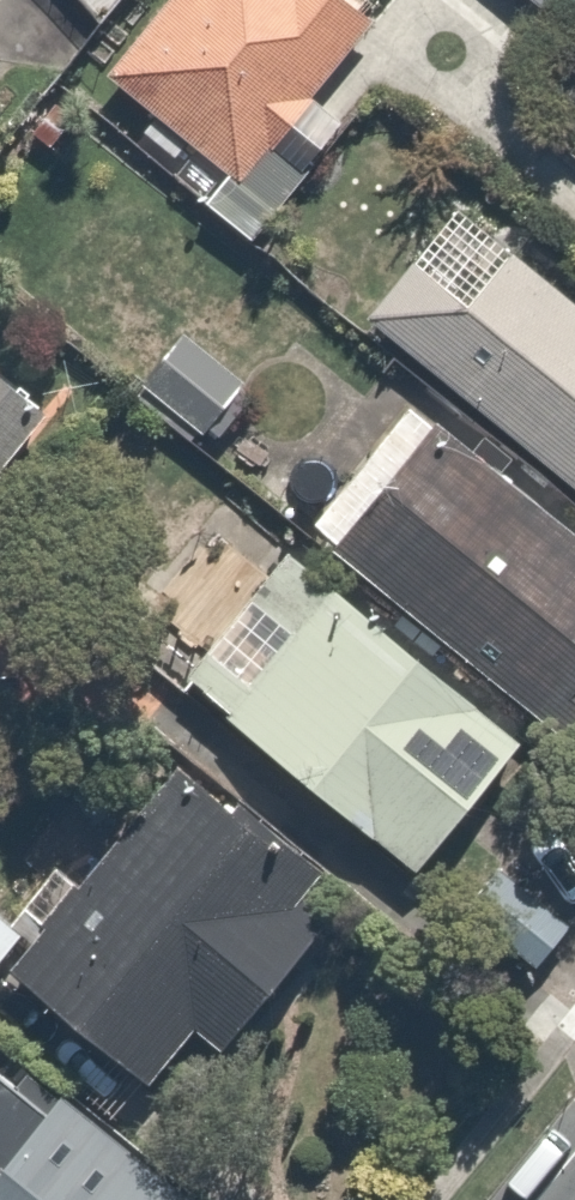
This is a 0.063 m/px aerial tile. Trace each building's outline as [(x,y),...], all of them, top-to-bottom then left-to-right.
[(60,39),(22,0),(0,0),(0,98),(60,39)] [(110,79),(243,201),(297,142),(330,173),(361,138),(327,107),(387,43),(340,0),(183,0),(110,79)] [(478,209),(375,337),(574,498),(574,287),(478,209)] [(204,333),(141,410),(223,476),(285,400),(204,333)] [(70,439),(0,369),(0,509),(70,439)] [(409,399),(301,530),(574,754),(574,534),(409,399)] [(303,556),(195,681),(433,886),(540,761),(303,556)] [(180,776),(15,989),(158,1101),(213,1031),(252,1061),(363,918),(180,776)] [(28,933),(0,912),(0,971),(28,933)] [(72,1105),(59,1119),(0,1067),(0,1199),(181,1199),(72,1105)]
